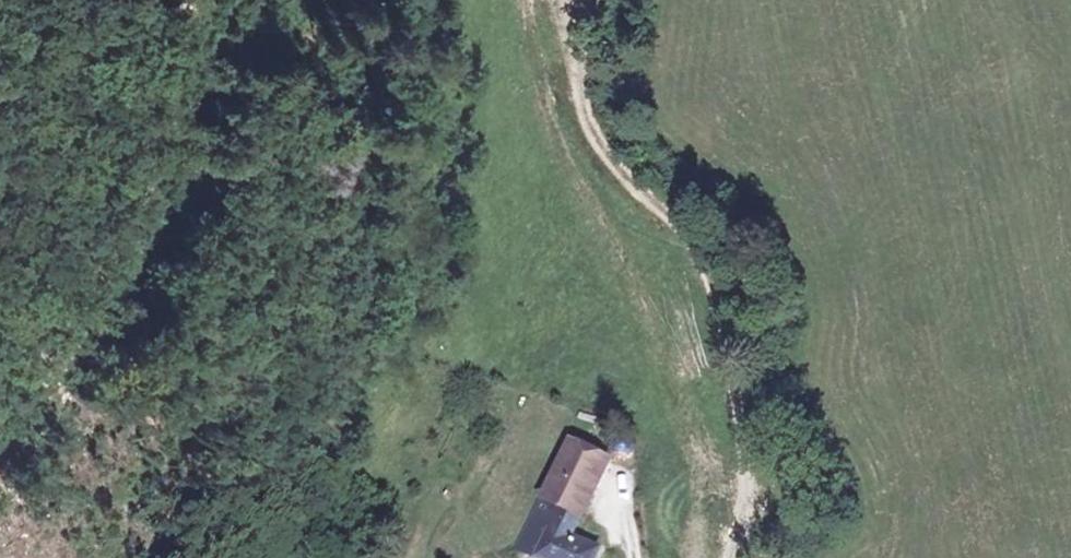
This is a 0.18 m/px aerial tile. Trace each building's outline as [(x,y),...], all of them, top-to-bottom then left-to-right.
[(568,435),(554,463),(592,483),(607,455),(568,435)] [(554,463),(512,539),(527,548),(545,557),(590,557),(596,547),(568,531),(592,483),(554,463)]
